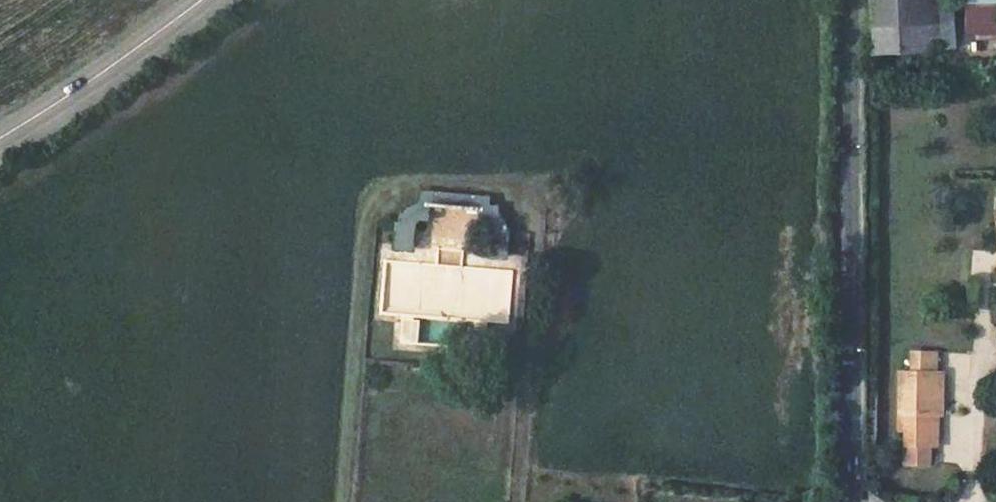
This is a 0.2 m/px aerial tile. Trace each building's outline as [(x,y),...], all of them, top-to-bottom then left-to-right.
[(867,51),(932,52),(933,30),(947,30),(947,0),(867,0),(867,51)] [(960,43),(992,42),(994,0),(962,0),(960,43)] [(489,197),(423,192),(422,204),(410,207),(404,211),(399,222),(411,227),(418,219),(426,218),(427,206),(482,211),(481,222),(485,223),(489,226),(492,229),(494,233),(507,232),(506,223),(498,215),(499,208),(489,207),(489,197)] [(411,227),(399,222),(398,246),(410,248),(411,227)] [(507,232),(494,233),(491,254),(505,255),(507,232)] [(985,287),(986,330),(995,330),(995,286),(985,287)] [(932,440),(932,407),(927,407),(927,387),(906,387),(905,407),(895,406),(895,424),(905,424),(906,440),(906,455),(927,455),(927,440),(932,440)] [(905,424),(895,424),(895,440),(906,440),(905,424)]
